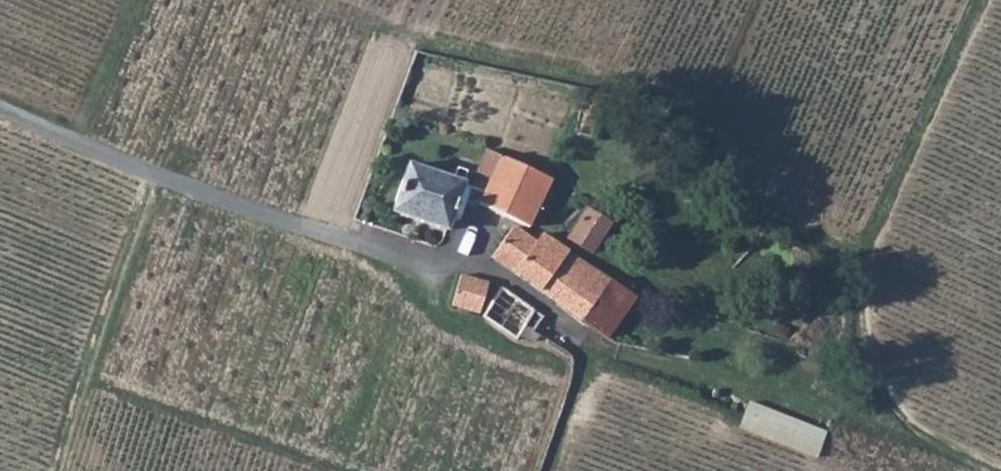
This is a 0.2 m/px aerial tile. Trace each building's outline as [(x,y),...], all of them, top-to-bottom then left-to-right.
[(476,182),(446,172),(440,184),(446,191),(459,195),(471,198),(469,207),(524,225),(542,180),(484,160),(476,182)] [(379,217),(431,238),(438,221),(446,191),(440,184),(396,168),(379,217)] [(446,191),(438,221),(450,225),(459,195),(446,191)] [(580,250),(594,224),(575,211),(559,238),(580,250)] [(519,248),(499,277),(534,297),(555,255),(525,237),(519,248)] [(503,240),(485,268),(499,277),(519,248),(503,240)] [(580,322),(603,282),(555,255),(534,297),(580,322)] [(580,322),(608,338),(630,298),(603,282),(580,322)] [(447,313),(471,323),(481,298),(456,289),(447,313)] [(545,326),(504,301),(482,316),(517,339),(524,331),(536,339),(545,326)] [(806,458),(816,434),(778,416),(746,401),(734,426),(806,458)]
